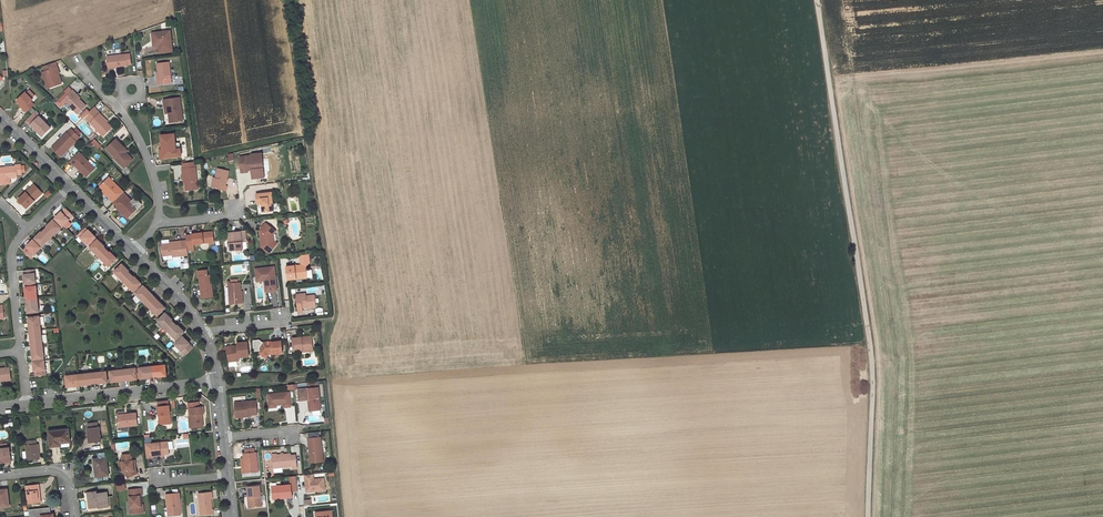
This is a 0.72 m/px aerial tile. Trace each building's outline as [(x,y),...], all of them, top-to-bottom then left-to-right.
[(173,51),(171,31),(155,33),(156,41),(158,41),(159,46),(159,52),(173,51)] [(127,65),(131,64),(130,54),(107,57),(108,68),(127,66),(127,65)] [(158,80),(158,85),(172,83),(169,62),(157,64),(158,73),(159,80),(158,80)] [(58,68),(56,63),(44,67),(46,72),(51,88),(62,84),(59,74),(57,68),(58,68)] [(46,72),(43,73),(49,89),(51,88),(46,72)] [(67,103),(78,114),(86,106),(79,99),(75,95),(76,94),(73,91),(69,95),(64,100),(67,103)] [(21,105),(24,108),(23,109),(27,113),(34,105),(31,102),(33,100),(25,93),(17,101),(21,105)] [(64,100),(69,95),(67,93),(60,101),(62,103),(67,103),(64,100)] [(164,100),(166,114),(167,114),(169,113),(170,123),(183,121),(181,99),(164,100)] [(84,117),(104,136),(112,128),(102,118),(103,117),(94,108),(84,117)] [(31,124),(37,131),(42,136),(51,128),(40,116),(40,115),(36,111),(26,121),(30,126),(31,124)] [(67,133),(53,148),(61,157),(76,142),(80,138),(72,130),(68,134),(67,133)] [(175,155),(176,164),(188,162),(186,137),(168,139),(168,146),(173,146),(174,155),(175,155)] [(107,149),(115,157),(114,158),(123,166),(128,161),(126,159),(129,156),(126,153),(123,149),(125,148),(117,139),(107,149)] [(95,168),(80,152),(70,161),(74,166),(75,165),(81,170),(82,169),(88,175),(95,168)] [(262,154),(251,155),(251,156),(240,157),(241,173),(248,172),(247,170),(252,170),(254,171),(255,171),(256,178),(264,177),(263,168),(261,168),(261,164),(263,163),(262,154)] [(125,168),(133,160),(129,156),(126,159),(128,161),(123,166),(125,168)] [(0,168),(0,178),(1,185),(10,184),(10,178),(9,176),(17,175),(22,174),(21,165),(16,165),(16,166),(0,168)] [(185,175),(186,182),(187,190),(198,189),(196,167),(183,169),(183,175),(185,175)] [(216,178),(215,183),(213,182),(212,187),(226,190),(227,186),(226,185),(229,171),(218,169),(216,178)] [(104,190),(111,197),(109,198),(114,202),(124,192),(109,178),(101,186),(104,190)] [(34,185),(19,200),(27,208),(35,201),(33,199),(41,192),(34,185)] [(111,197),(104,190),(103,191),(109,198),(111,197)] [(33,199),(35,201),(42,193),(41,192),(33,199)] [(118,206),(129,217),(136,210),(130,203),(125,198),(127,196),(124,192),(114,202),(118,206)] [(274,211),(272,192),(256,194),(257,203),(262,202),(262,204),(263,205),(263,209),(262,209),(262,210),(264,212),(274,211)] [(130,203),(136,210),(142,204),(135,197),(132,201),(130,203)] [(117,208),(127,219),(129,217),(118,206),(117,208)] [(64,226),(74,217),(74,216),(67,209),(64,212),(63,212),(56,218),(57,219),(58,220),(63,226),(64,226)] [(55,220),(48,226),(48,227),(46,230),(53,237),(63,228),(62,227),(56,221),(56,220),(55,220)] [(272,234),(274,230),(266,223),(260,231),(261,239),(262,239),(262,241),(261,241),(262,247),(269,253),(276,245),(273,242),(272,234)] [(78,235),(88,245),(95,238),(96,237),(89,231),(88,232),(85,228),(78,235)] [(43,246),(53,237),(46,230),(43,232),(42,232),(35,238),(36,239),(43,246)] [(214,242),(213,232),(193,234),(193,235),(186,235),(187,240),(187,247),(194,246),(194,244),(214,242)] [(242,239),(241,232),(228,233),(229,243),(228,243),(228,247),(230,246),(230,251),(246,249),(247,248),(246,238),(242,239)] [(34,240),(28,245),(27,246),(28,247),(24,251),(31,258),(42,248),(41,247),(35,240),(34,240)] [(90,248),(100,257),(107,250),(105,248),(105,247),(98,240),(98,241),(91,248),(90,248)] [(170,244),(162,245),(163,256),(173,255),(177,254),(178,256),(188,255),(188,250),(187,247),(187,240),(177,242),(177,243),(170,244)] [(100,257),(109,267),(117,259),(111,252),(110,253),(107,250),(100,257)] [(287,267),(288,278),(298,277),(302,276),(302,279),(308,278),(306,263),(310,263),(309,255),(301,256),(302,265),(287,267)] [(115,273),(124,282),(131,275),(129,272),(130,272),(123,265),(115,273)] [(277,290),(275,267),(260,268),(261,277),(264,277),(265,281),(266,292),(277,290)] [(260,268),(256,269),(257,282),(265,281),(264,277),(261,277),(260,268)] [(24,275),(25,284),(26,284),(33,283),(35,282),(36,282),(35,269),(24,270),(25,275),(24,275)] [(124,282),(134,291),(141,285),(142,284),(135,277),(134,278),(131,275),(124,282)] [(211,275),(200,276),(202,298),(209,297),(209,293),(213,293),(211,275)] [(239,283),(227,284),(230,304),(243,303),(242,298),(241,299),(240,291),(239,283)] [(25,287),(26,296),(27,296),(27,300),(38,299),(36,286),(26,287),(25,287)] [(136,294),(146,304),(153,297),(150,294),(151,293),(144,287),(137,294),(136,294)] [(303,309),(316,307),(315,296),(302,297),(302,294),(297,295),(299,312),(303,312),(303,309)] [(146,304),(155,314),(163,306),(157,299),(156,300),(153,297),(146,304)] [(27,304),(28,315),(39,314),(38,299),(27,300),(28,303),(27,304)] [(159,320),(169,330),(177,322),(167,312),(159,320)] [(28,319),(29,328),(31,328),(31,331),(41,330),(40,318),(28,319)] [(169,330),(178,339),(179,338),(181,340),(182,339),(185,335),(184,334),(187,331),(177,322),(169,330)] [(30,335),(31,344),(33,344),(42,343),(43,343),(41,330),(31,331),(31,335),(30,335)] [(177,343),(187,354),(195,347),(191,343),(192,342),(185,335),(182,339),(181,340),(177,343)] [(302,338),(292,339),(294,352),(303,350),(303,352),(308,351),(308,349),(313,348),(312,339),(302,340),(302,338)] [(273,354),(283,353),(282,341),(272,342),(272,343),(269,343),(269,342),(263,343),(260,347),(260,352),(264,355),(267,352),(269,354),(273,354)] [(230,347),(231,354),(227,355),(228,361),(240,360),(239,358),(250,357),(248,343),(238,344),(238,346),(230,347)] [(32,350),(33,360),(34,360),(44,359),(43,345),(42,345),(33,346),(33,350),(32,350)] [(33,362),(34,371),(35,371),(36,376),(46,375),(44,361),(34,362),(33,362)] [(166,365),(153,366),(154,376),(157,376),(157,377),(167,376),(166,365)] [(140,368),(141,377),(141,378),(151,377),(151,376),(154,376),(153,366),(140,367),(140,368)] [(11,380),(10,368),(0,369),(0,381),(11,380)] [(136,368),(123,369),(124,379),(127,379),(127,380),(137,379),(137,378),(136,368)] [(112,382),(121,381),(121,380),(124,379),(123,369),(110,371),(112,382)] [(108,382),(107,371),(94,373),(95,383),(98,382),(99,383),(108,382)] [(82,385),(92,384),(92,383),(95,383),(94,373),(81,374),(81,375),(82,383),(82,385)] [(67,386),(77,385),(80,384),(79,375),(79,374),(66,376),(67,386)] [(318,382),(307,383),(308,399),(310,399),(311,410),(313,411),(321,410),(318,382)] [(291,407),(289,392),(268,395),(269,406),(277,405),(283,405),(285,405),(286,407),(291,407)] [(256,401),(235,403),(236,416),(249,415),(257,414),(256,401)] [(199,407),(199,402),(189,403),(189,408),(191,408),(192,417),(190,417),(189,417),(191,428),(203,426),(202,414),(201,407),(199,407)] [(170,405),(158,407),(159,416),(161,416),(162,425),(171,424),(170,405)] [(137,413),(119,415),(120,427),(138,425),(137,413)] [(88,428),(90,443),(101,441),(99,426),(97,426),(97,422),(88,423),(89,428),(88,428)] [(70,441),(68,428),(49,431),(51,446),(61,445),(61,443),(70,441)] [(311,448),(312,463),(323,462),(321,437),(320,437),(309,438),(308,439),(309,444),(310,443),(311,448)] [(40,458),(38,443),(36,444),(36,440),(28,440),(28,445),(26,445),(26,447),(22,447),(24,460),(28,459),(28,460),(33,459),(33,461),(37,461),(37,459),(40,458)] [(169,454),(168,442),(145,444),(147,458),(153,458),(153,456),(161,455),(161,456),(165,456),(164,455),(169,454)] [(11,462),(10,447),(8,447),(7,443),(0,444),(0,463),(6,462),(11,462)] [(244,459),(245,473),(259,472),(257,453),(255,453),(246,454),(244,454),(244,459)] [(132,461),(132,454),(123,455),(123,462),(120,462),(121,472),(125,471),(128,478),(136,474),(134,470),(133,463),(131,464),(131,461),(132,461)] [(277,454),(272,455),(274,468),(292,466),(292,469),(297,469),(296,456),(291,456),(291,454),(277,455),(277,454)] [(109,474),(106,457),(94,458),(96,476),(109,474)] [(313,474),(305,475),(307,491),(316,490),(316,491),(325,491),(324,479),(314,480),(313,474)] [(28,504),(40,502),(38,484),(26,485),(28,504)] [(291,485),(272,487),(273,498),(282,497),(282,498),(293,497),(291,485)] [(252,508),(262,506),(260,486),(248,487),(249,497),(251,497),(252,508)] [(7,489),(0,490),(0,507),(9,506),(7,489)] [(129,490),(131,514),(143,513),(142,505),(141,495),(142,495),(141,489),(129,490)] [(109,506),(107,491),(97,492),(97,490),(88,492),(90,507),(99,506),(99,508),(109,506)] [(211,492),(199,493),(201,515),(214,514),(214,509),(213,509),(212,499),(211,492)] [(170,516),(181,515),(179,493),(166,494),(168,508),(169,508),(170,516)]
